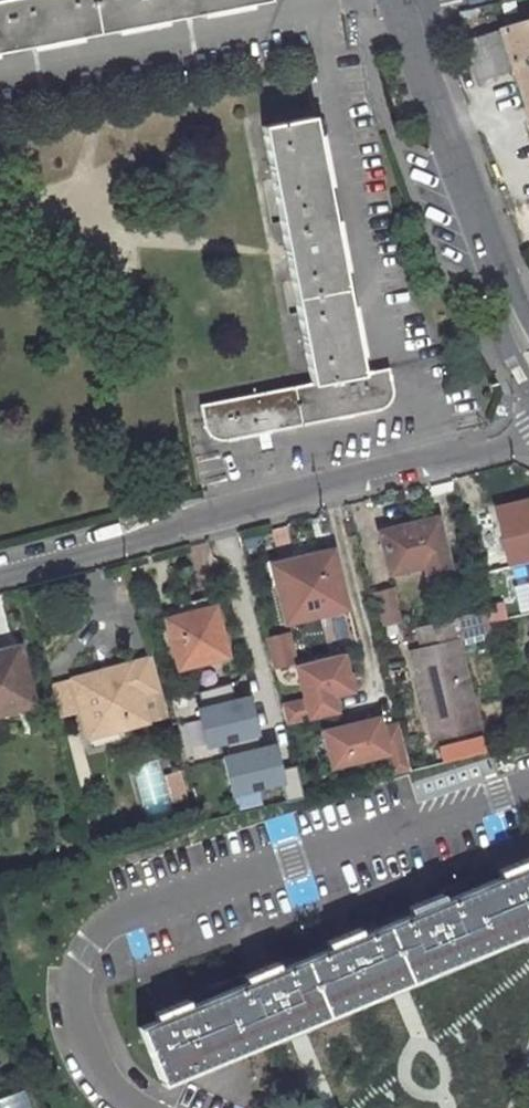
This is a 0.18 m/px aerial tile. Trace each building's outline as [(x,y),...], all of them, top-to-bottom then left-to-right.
[(266,0),(0,0),(0,52),(267,4),(266,0)] [(462,43),(475,81),(511,69),(528,122),(528,20),(462,43)] [(364,378),(311,121),(261,130),(311,388),(200,410),(204,430),(207,436),(211,440),(213,442),(219,444),(228,445),(374,416),(382,412),(387,407),(390,402),(391,393),(389,374),(364,378)] [(497,509),(511,566),(528,561),(528,501),(497,509)] [(446,558),(436,517),(383,530),(393,571),(424,564),(429,585),(452,579),(446,558)] [(334,551),(274,567),(287,619),(347,602),(334,551)] [(213,605),(210,595),(179,603),(182,613),(213,605)] [(225,653),(213,605),(182,613),(166,617),(178,665),(225,653)] [(414,651),(435,740),(482,728),(459,633),(492,625),(488,609),(455,618),(420,626),(425,647),(414,651)] [(267,639),(276,669),(296,663),(287,633),(267,639)] [(18,645),(0,650),(0,711),(33,702),(18,645)] [(151,652),(71,674),(81,710),(90,707),(94,722),(115,717),(118,727),(146,719),(140,698),(146,696),(150,714),(166,711),(160,687),(161,687),(151,652)] [(283,704),(288,722),(337,711),(333,693),(352,688),(343,652),(298,663),(307,699),(283,704)] [(79,705),(71,675),(49,681),(58,711),(79,705)] [(204,692),(214,748),(267,738),(259,694),(236,698),(233,687),(204,692)] [(115,717),(94,722),(90,707),(81,710),(88,735),(118,727),(115,717)] [(390,752),(395,774),(413,769),(402,724),(385,728),(383,717),(327,730),(336,765),(390,752)] [(233,797),(293,784),(284,743),(224,756),(233,797)] [(515,769),(509,751),(489,757),(494,775),(515,769)] [(186,795),(178,768),(163,772),(171,799),(186,795)] [(528,925),(528,861),(507,870),(509,875),(455,898),(453,892),(421,905),(423,910),(370,932),(367,926),(332,939),(336,945),(282,968),(279,962),(246,975),(248,981),(197,1002),(195,996),(163,1009),(166,1015),(143,1023),(165,1079),(195,1067),(193,1062),(528,925)] [(32,1092),(0,1103),(0,1107),(37,1107),(32,1092)]
